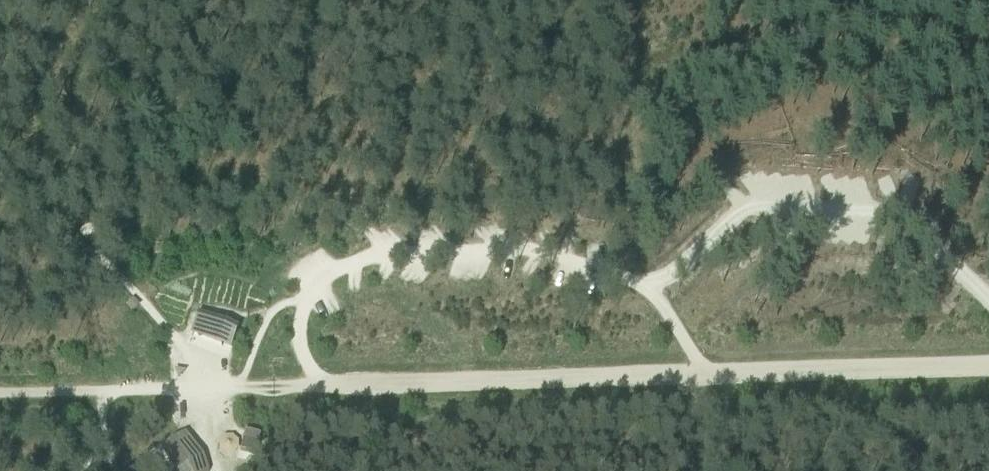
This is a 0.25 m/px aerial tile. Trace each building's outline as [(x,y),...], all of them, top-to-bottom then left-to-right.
[(163,262),(155,263),(156,278),(164,277),(163,262)] [(239,329),(239,328),(198,313),(198,314),(199,314),(192,331),(230,346),(236,328),(239,329)] [(168,344),(160,344),(161,361),(169,360),(168,344)] [(245,430),(240,451),(256,455),(261,434),(245,430)] [(161,447),(162,449),(165,448),(179,470),(209,470),(205,460),(202,462),(198,454),(197,455),(185,434),(177,439),(176,440),(175,439),(161,447)]
